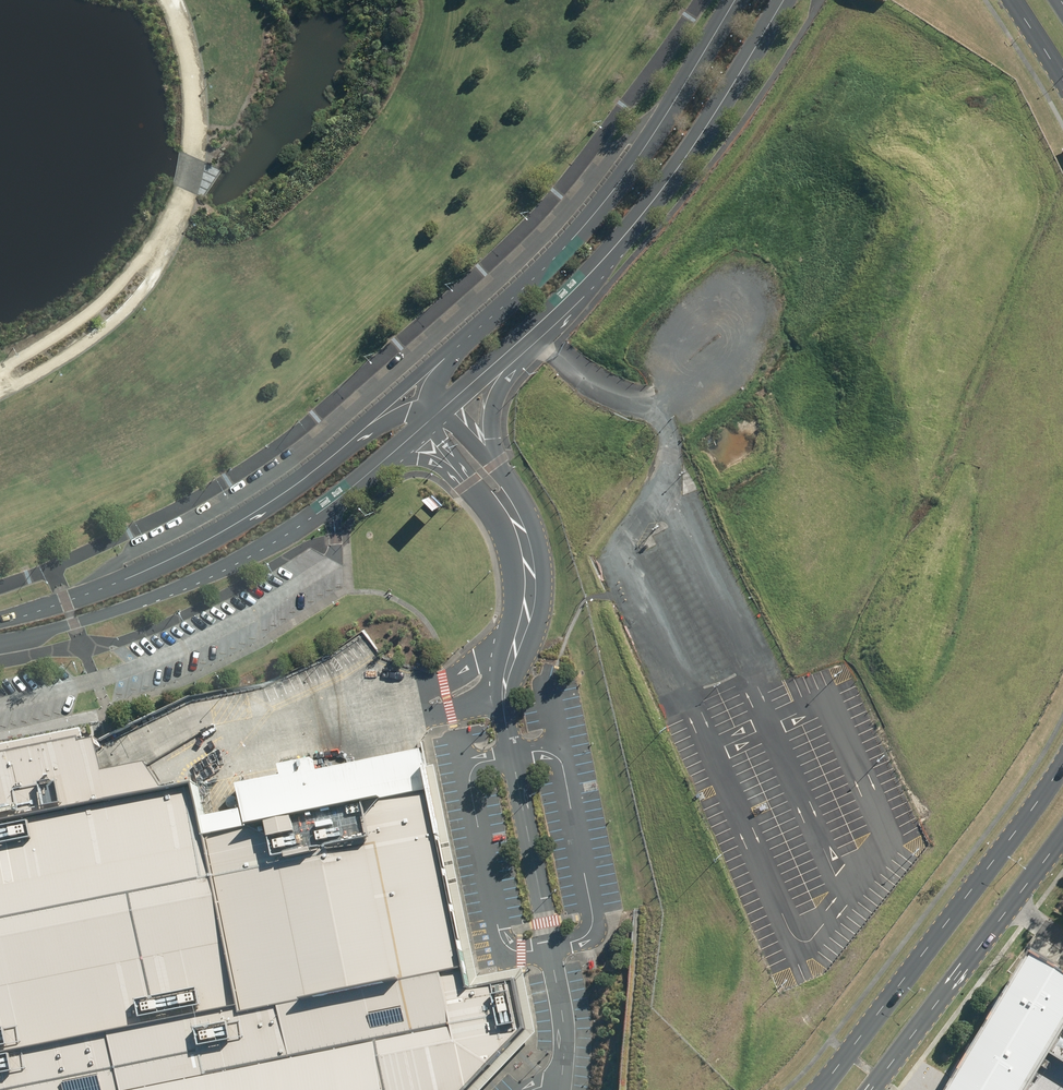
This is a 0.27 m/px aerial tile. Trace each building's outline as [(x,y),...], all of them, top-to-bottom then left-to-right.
[(196,819),(188,784),(179,786),(160,790),(152,778),(149,772),(144,763),(100,773),(98,766),(96,755),(93,743),(0,767),(0,1089),(457,1089),(468,1078),(479,1064),(491,1051),(511,1030),(505,994),(499,983),(459,989),(457,980),(454,969),(419,794),(411,753),(395,756),(373,760),(337,767),(300,774),(282,778),(258,783),(246,785),(234,788),(239,811),(230,813),(221,814),(209,816),(196,819)] [(226,808),(227,809),(229,810),(232,810),(234,809),(235,807),(236,806),(237,804),(236,801),(235,800),(234,798),(232,797),(229,797),(227,798),(226,799),(225,800),(224,802),(224,804),(224,806),(226,808)] [(968,1042),(939,1089),(1062,1089),(1062,979),(1026,957),(972,1045),(968,1042)]
